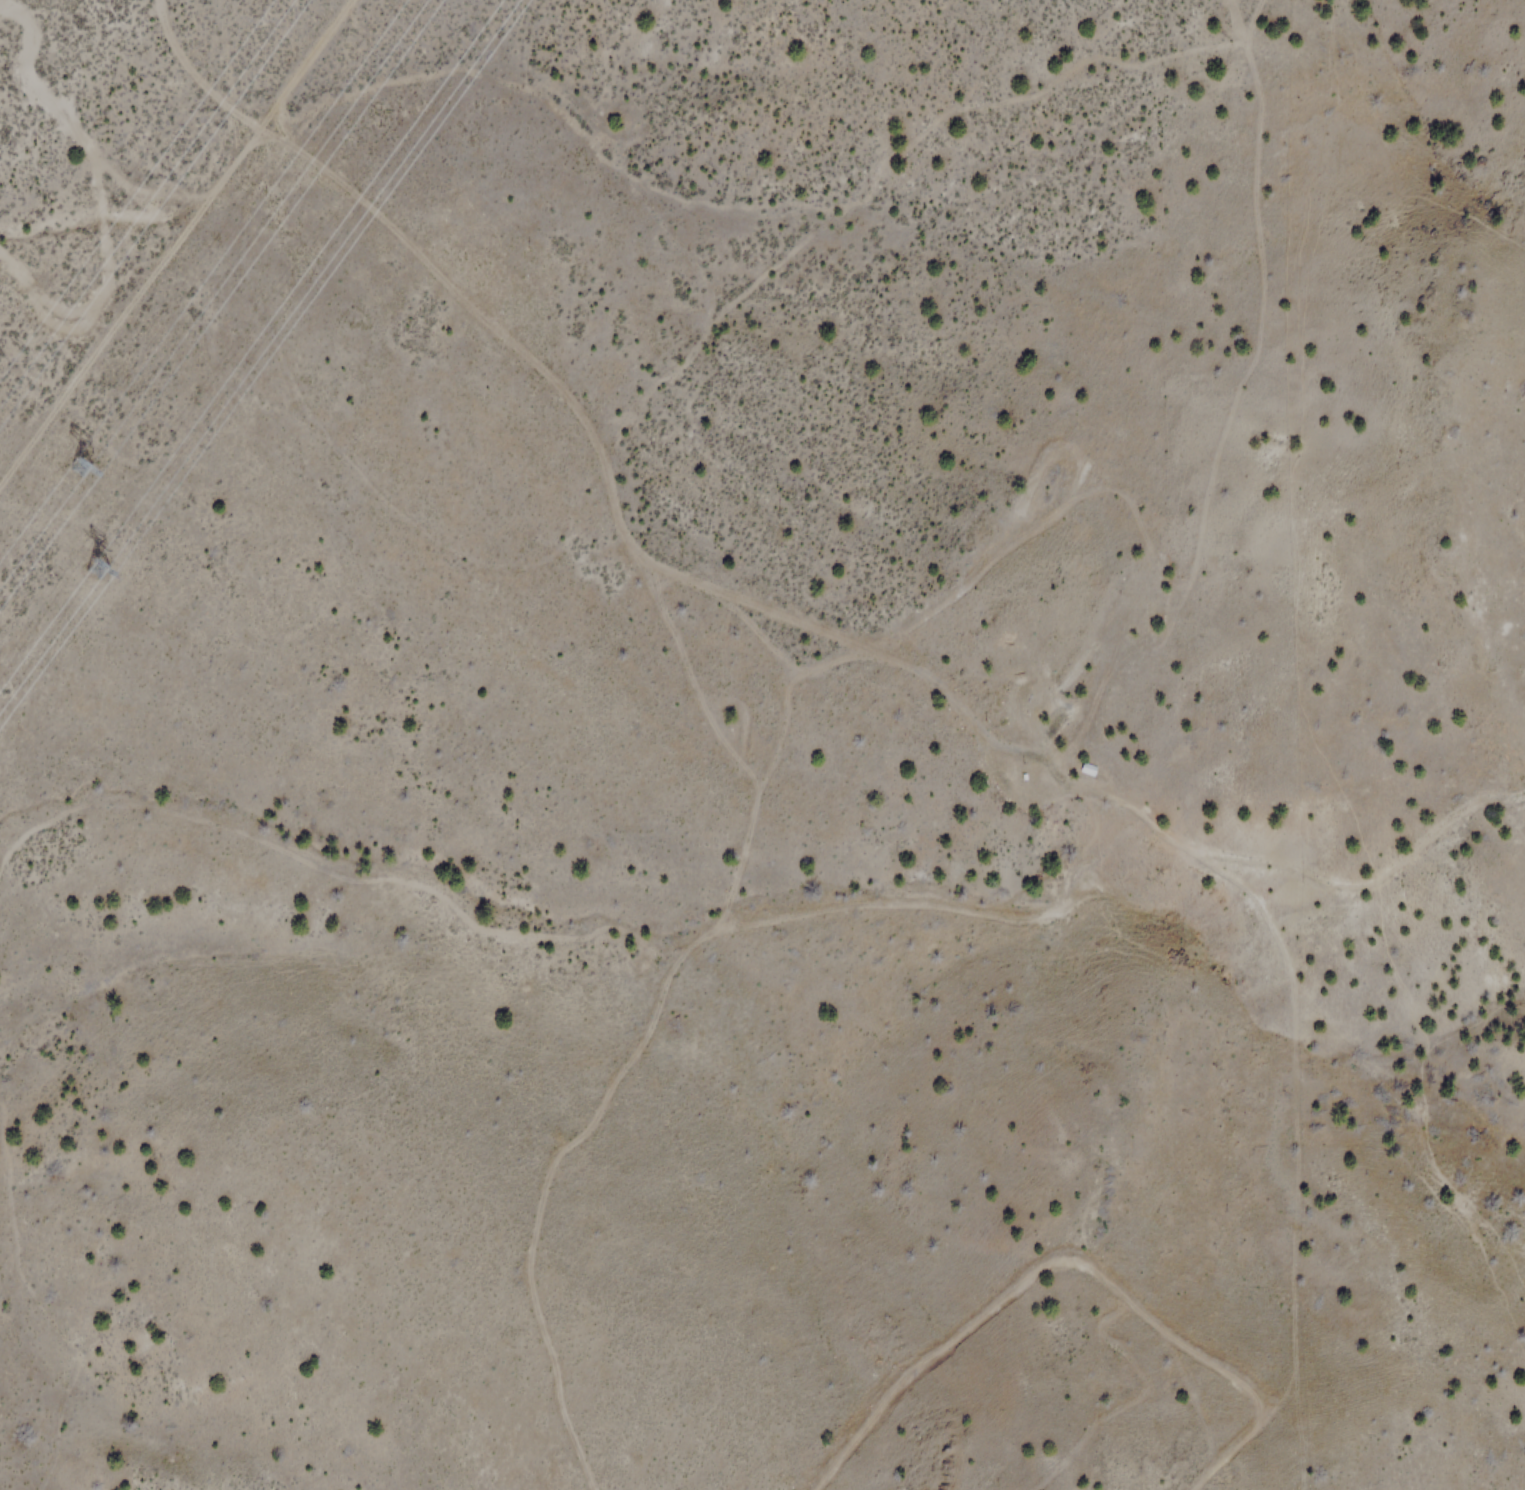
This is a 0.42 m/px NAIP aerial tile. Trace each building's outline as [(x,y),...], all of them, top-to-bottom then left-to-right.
[(1048,720),(1055,722),(1059,706),(1052,704),(1048,720)] [(1095,769),(1080,765),(1077,773),(1092,778),(1095,769)]
